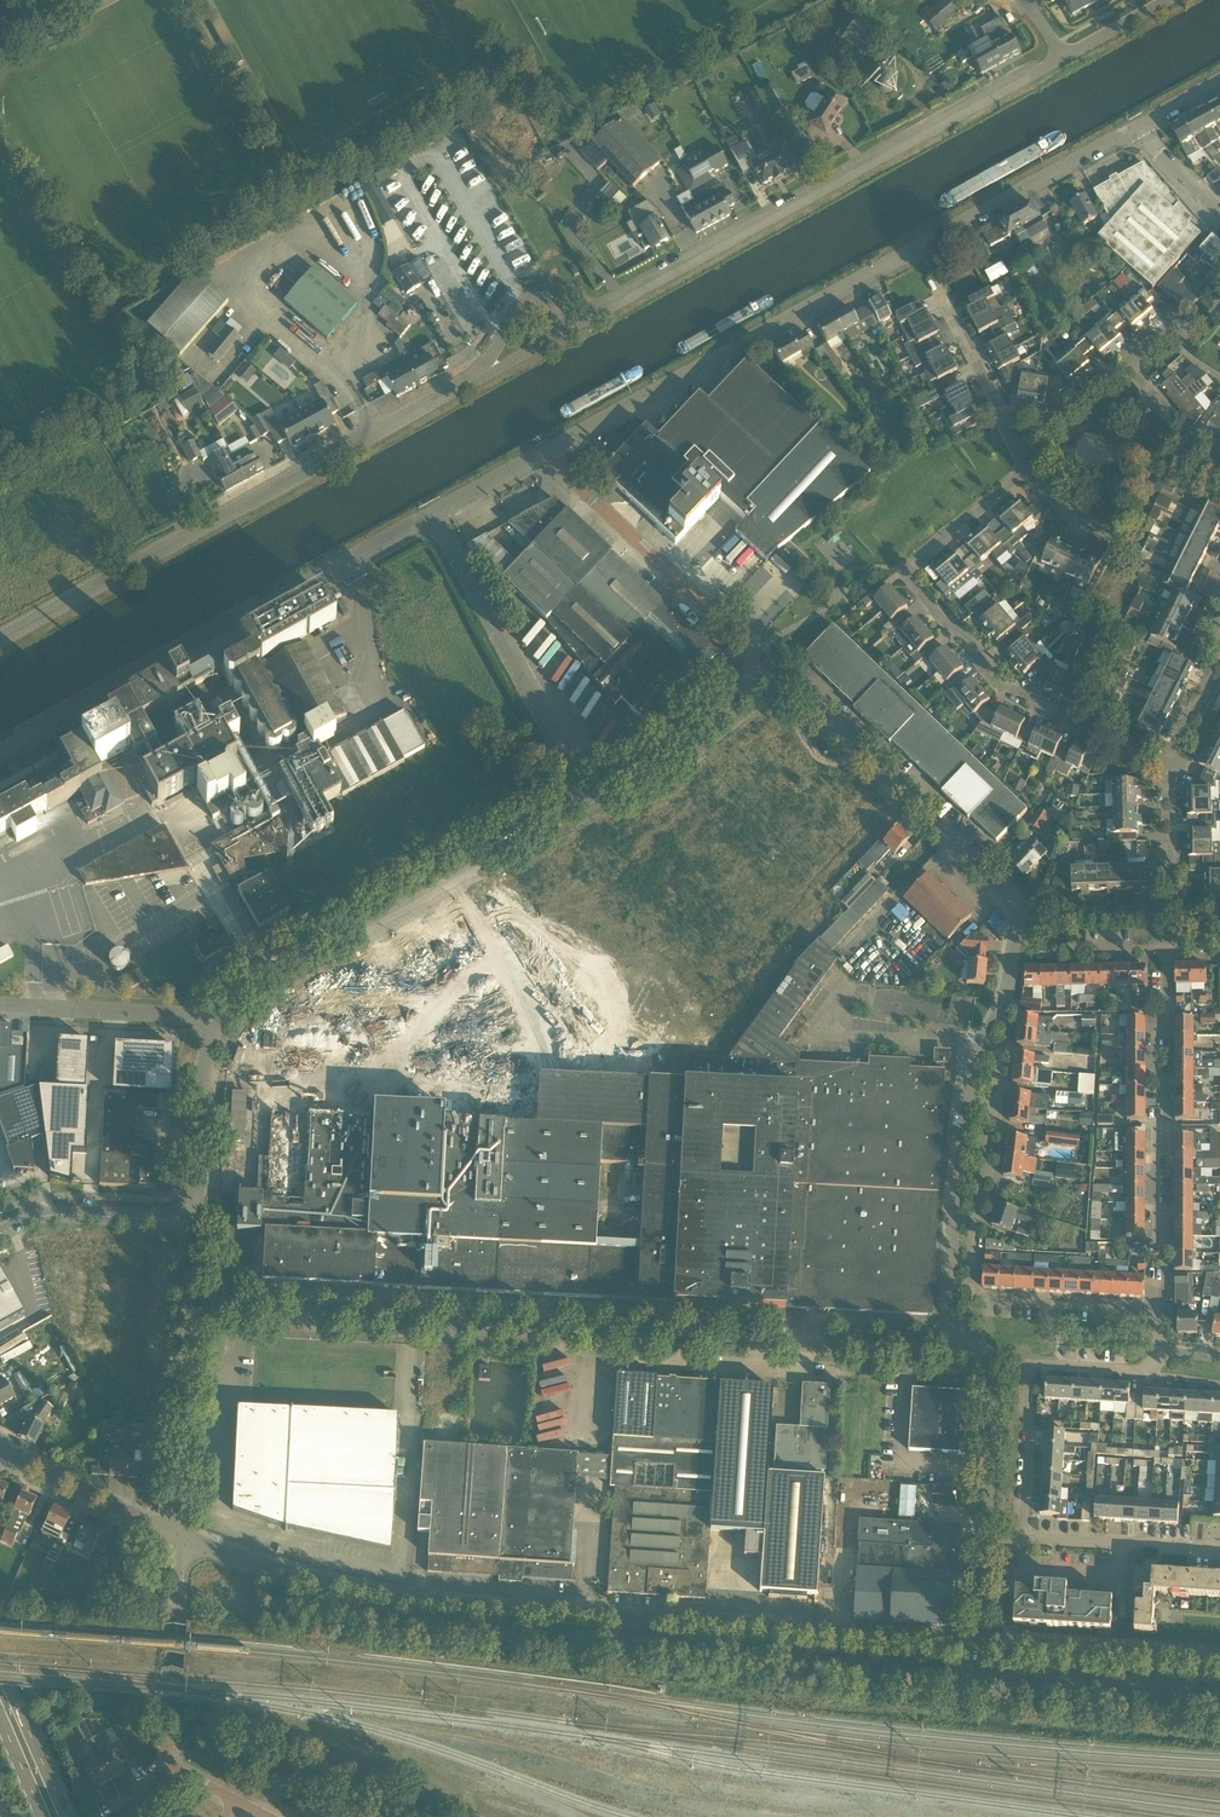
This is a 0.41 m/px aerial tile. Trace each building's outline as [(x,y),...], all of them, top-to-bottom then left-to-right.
[(922,15),(936,31),(937,31),(966,6),(961,0),(940,0),(922,15)] [(1073,15),(1100,0),(1064,0),(1073,15)] [(997,32),(1001,40),(991,45),(1001,63),(1019,53),(1000,18),(992,22),(997,32)] [(849,52),(855,45),(865,54),(879,38),(857,20),(847,32),(840,39),(838,42),(849,52)] [(23,55),(38,47),(33,38),(18,46),(23,55)] [(1001,63),(991,45),(990,46),(985,38),(959,52),(964,62),(971,58),(980,74),(1001,63)] [(823,46),(810,61),(820,69),(832,53),(823,46)] [(927,63),(930,69),(944,63),(941,56),(927,63)] [(894,77),(890,73),(889,73),(888,73),(886,72),(885,73),(883,73),(882,73),(881,74),(880,75),(879,76),(878,77),(877,78),(877,79),(876,81),(876,82),(876,83),(876,85),(877,86),(877,87),(878,89),(879,90),(880,91),(885,92),(889,92),(896,101),(903,95),(895,87),(896,81),(894,77)] [(788,107),(778,90),(774,83),(764,89),(767,96),(773,106),(777,113),(788,107)] [(806,108),(815,114),(809,123),(826,134),(847,102),(830,90),(824,99),(816,93),(811,95),(805,104),(806,108)] [(754,92),(745,97),(749,105),(758,100),(754,92)] [(1208,108),(1217,126),(1217,125),(1219,130),(1219,102),(1208,108)] [(654,104),(645,109),(651,121),(661,115),(654,104)] [(1217,126),(1208,108),(1196,115),(1211,144),(1218,141),(1215,135),(1212,129),(1217,126)] [(1196,115),(1184,121),(1193,139),(1198,136),(1205,148),(1206,148),(1213,158),(1219,152),(1216,148),(1212,145),(1211,144),(1196,115)] [(591,141),(592,142),(609,160),(631,185),(654,168),(663,160),(624,117),(615,125),(613,123),(591,141)] [(1200,151),(1193,139),(1184,121),(1171,128),(1181,145),(1188,158),(1200,151)] [(781,178),(783,177),(782,175),(792,169),(792,168),(795,166),(791,159),(788,161),(781,148),(779,149),(780,149),(781,149),(783,153),(767,161),(765,157),(766,157),(766,156),(757,161),(747,142),(739,146),(734,137),(726,141),(743,173),(753,167),(762,185),(773,180),(774,181),(776,180),(775,178),(780,176),(781,178)] [(597,171),(609,160),(592,142),(581,152),(597,171)] [(706,154),(684,167),(693,182),(708,174),(714,171),(715,173),(728,166),(716,145),(704,152),(706,154)] [(1094,191),(1111,221),(1112,223),(1101,234),(1098,238),(1108,246),(1106,248),(1153,289),(1201,235),(1188,223),(1192,218),(1179,203),(1170,211),(1161,201),(1170,194),(1144,163),(1094,191)] [(1216,169),(1207,177),(1214,184),(1219,181),(1219,172),(1217,168),(1216,169)] [(372,178),(361,185),(383,222),(394,215),(372,178)] [(609,182),(595,198),(605,207),(618,192),(609,182)] [(723,184),(715,188),(698,198),(682,207),(696,233),(713,224),(729,215),(726,209),(734,204),(728,193),(723,184)] [(1097,218),(1085,195),(1071,203),(1083,226),(1097,218)] [(636,208),(638,211),(636,208),(628,212),(639,231),(641,230),(645,237),(640,240),(645,250),(650,247),(651,248),(667,240),(658,222),(663,219),(660,212),(647,202),(636,208)] [(1048,231),(1032,203),(1023,209),(1023,210),(1021,211),(1020,210),(1014,213),(1020,225),(1017,227),(1019,231),(1022,229),(1029,242),(1048,231)] [(991,247),(1014,234),(1021,246),(1029,242),(1022,229),(1019,231),(1017,227),(1020,225),(1014,213),(1012,214),(1013,215),(1013,214),(1013,215),(1010,217),(1010,216),(1000,221),(1002,226),(994,231),(991,226),(982,231),(991,247)] [(1188,254),(1195,259),(1197,256),(1201,259),(1204,254),(1209,258),(1206,262),(1213,267),(1219,259),(1219,244),(1213,238),(1214,238),(1207,232),(1188,254)] [(1174,269),(1158,287),(1169,297),(1170,296),(1179,304),(1183,308),(1188,312),(1198,301),(1188,293),(1180,285),(1185,279),(1192,272),(1181,262),(1175,268),(1174,269)] [(393,274),(407,294),(420,285),(407,265),(393,274)] [(273,286),(287,299),(284,302),(327,339),(357,305),(313,267),(301,282),(289,271),(284,277),(283,275),(273,286)] [(180,354),(191,342),(228,301),(195,271),(147,325),(159,335),(154,340),(169,353),(173,349),(180,354)] [(1130,305),(1148,327),(1151,324),(1149,321),(1156,315),(1148,306),(1155,300),(1145,288),(1138,294),(1140,297),(1130,305)] [(973,307),(967,310),(974,323),(993,313),(992,313),(987,302),(994,298),(990,290),(969,301),(973,307)] [(880,324),(880,323),(891,317),(880,295),(868,302),(870,306),(853,315),(848,307),(832,316),(842,334),(846,341),(846,342),(870,329),(874,338),(883,333),(879,324),(880,324)] [(1110,313),(1122,328),(1128,323),(1136,332),(1143,326),(1145,329),(1148,327),(1130,305),(1126,300),(1110,313)] [(1090,309),(1085,303),(1081,306),(1086,312),(1090,309)] [(993,313),(974,323),(980,334),(991,328),(995,335),(1015,325),(1017,324),(1007,305),(992,313),(993,313)] [(385,306),(382,310),(378,316),(388,324),(395,314),(385,306)] [(900,325),(905,335),(931,322),(925,310),(917,315),(912,306),(895,315),(900,325)] [(1098,332),(1116,354),(1120,351),(1117,348),(1124,342),(1117,333),(1122,328),(1110,313),(1095,326),(1099,331),(1098,332)] [(386,327),(392,332),(402,319),(395,314),(388,324),(386,327)] [(816,325),(826,343),(842,334),(832,316),(816,325)] [(410,326),(402,319),(392,332),(400,338),(410,326)] [(212,331),(221,339),(208,354),(218,362),(239,336),(221,321),(212,331)] [(931,322),(905,335),(909,343),(904,346),(910,356),(929,346),(926,340),(937,334),(931,322)] [(1015,325),(995,335),(994,335),(998,342),(987,347),(991,356),(988,357),(990,362),(1014,349),(1008,337),(1011,336),(1011,335),(1018,331),(1015,325)] [(1078,341),(1090,355),(1096,350),(1104,359),(1111,353),(1113,356),(1116,354),(1098,332),(1094,328),(1079,340),(1078,341)] [(781,364),(799,353),(800,354),(813,347),(813,346),(805,331),(773,349),(781,364)] [(1067,359),(1066,359),(1084,380),(1088,377),(1085,374),(1092,368),(1085,359),(1090,355),(1078,341),(1062,353),(1067,359)] [(432,343),(409,356),(409,355),(402,358),(401,355),(397,357),(399,360),(398,360),(403,369),(406,367),(417,386),(438,374),(438,373),(448,367),(443,359),(442,360),(432,343)] [(821,346),(815,350),(816,353),(822,363),(829,360),(828,359),(821,346)] [(927,361),(931,369),(950,359),(944,347),(933,353),(929,346),(910,356),(916,367),(927,361)] [(1014,349),(990,362),(992,365),(995,363),(1006,384),(1016,371),(1013,365),(1020,361),(1014,349)] [(836,356),(829,360),(834,364),(841,376),(846,372),(839,361),(836,356)] [(956,371),(950,359),(931,369),(937,379),(927,384),(931,392),(949,383),(945,376),(956,371)] [(1084,380),(1066,359),(1056,368),(1061,374),(1056,379),(1061,395),(1079,380),(1081,383),(1084,380)] [(363,380),(367,388),(368,388),(386,378),(397,397),(417,386),(406,367),(403,369),(398,360),(363,380)] [(611,461),(601,473),(675,543),(719,497),(736,514),(737,513),(747,522),(742,528),(772,556),(774,553),(776,551),(777,551),(788,541),(868,476),(819,429),(818,429),(755,369),(746,361),(708,401),(699,393),(658,437),(645,425),(614,459),(613,458),(611,461)] [(247,383),(257,371),(246,362),(236,374),(247,383)] [(1016,371),(1006,384),(1020,387),(1018,399),(1027,400),(1026,404),(1030,405),(1035,379),(1037,371),(1025,368),(1023,376),(1021,376),(1022,372),(1016,371)] [(1167,395),(1174,403),(1197,384),(1197,383),(1190,375),(1181,383),(1170,370),(1166,374),(1170,379),(1163,385),(1169,393),(1167,395)] [(846,372),(841,376),(844,381),(850,378),(846,372)] [(239,409),(215,388),(195,373),(189,376),(188,373),(177,380),(183,390),(192,384),(193,386),(200,398),(202,397),(206,404),(218,426),(239,409)] [(1035,379),(1030,405),(1034,406),(1035,402),(1044,404),(1047,393),(1061,395),(1056,379),(1049,378),(1048,381),(1035,379)] [(1197,384),(1174,403),(1181,411),(1183,409),(1190,417),(1197,411),(1201,417),(1206,412),(1201,407),(1207,402),(1200,395),(1208,388),(1201,380),(1197,383),(1197,384)] [(321,401),(300,413),(313,436),(314,436),(313,436),(328,428),(326,425),(333,421),(330,416),(339,411),(326,387),(321,383),(313,387),(321,401)] [(945,395),(950,405),(969,395),(963,384),(952,389),(949,383),(931,392),(926,395),(931,403),(945,395)] [(188,394),(186,395),(174,401),(183,417),(204,406),(200,398),(193,386),(186,390),(188,394)] [(950,430),(954,436),(974,425),(971,419),(974,418),(970,410),(975,407),(969,395),(950,405),(940,411),(946,422),(950,420),(954,428),(950,430)] [(1219,433),(1219,408),(1218,411),(1211,406),(1201,421),(1208,426),(1210,423),(1218,428),(1216,431),(1219,433)] [(279,424),(279,423),(271,410),(261,416),(277,444),(287,439),(291,448),(305,441),(307,440),(306,438),(311,435),(312,437),(313,436),(300,413),(279,424)] [(257,440),(270,433),(260,415),(252,420),(255,426),(250,428),(257,440)] [(193,441),(187,444),(181,447),(189,462),(201,456),(193,441)] [(231,454),(246,480),(264,471),(255,455),(249,445),(231,454)] [(246,480),(231,454),(227,457),(223,450),(208,458),(226,491),(246,480)] [(593,678),(664,603),(554,498),(508,524),(533,546),(516,564),(498,548),(484,562),(547,622),(593,678)] [(1035,526),(1036,522),(1042,516),(1032,505),(1026,510),(1018,500),(1011,506),(1009,503),(1006,506),(1028,532),(1035,526)] [(1199,514),(1219,524),(1219,509),(1205,502),(1199,514)] [(1000,531),(1013,547),(1016,551),(1027,563),(1033,558),(1019,542),(1029,534),(1028,533),(1028,532),(1006,506),(1002,509),(1005,511),(998,517),(1005,527),(1000,531)] [(1219,525),(1219,524),(1199,514),(1191,510),(1185,521),(1193,525),(1215,536),(1219,525)] [(1148,520),(1143,530),(1151,534),(1156,524),(1148,520)] [(1209,548),(1215,536),(1193,525),(1187,537),(1209,548)] [(977,530),(974,532),(991,553),(997,561),(1007,552),(1010,556),(1016,551),(1013,547),(1000,531),(994,536),(986,527),(979,533),(977,530)] [(1042,561),(1054,567),(1064,546),(1056,542),(1058,539),(1061,538),(1063,532),(1051,527),(1044,542),(1050,545),(1042,561)] [(968,558),(978,570),(984,565),(981,562),(991,553),(974,532),(971,535),(973,538),(966,544),(974,553),(968,558)] [(1187,537),(1181,549),(1203,560),(1209,548),(1187,537)] [(1054,567),(1066,573),(1081,541),(1076,539),(1073,544),(1074,547),(1073,550),(1064,546),(1054,567)] [(776,551),(774,553),(797,574),(809,561),(788,541),(777,551),(776,551)] [(1066,573),(1077,579),(1088,558),(1080,554),(1082,551),(1084,550),(1087,544),(1081,541),(1066,573)] [(1197,571),(1203,560),(1181,549),(1175,561),(1197,571)] [(1094,561),(1088,558),(1077,579),(1078,579),(1073,588),(1092,597),(1106,568),(1099,565),(1105,553),(1099,550),(1094,561)] [(1211,554),(1212,557),(1217,559),(1219,554),(1219,553),(1213,550),(1211,554)] [(942,559),(965,587),(975,578),(977,581),(983,576),(978,570),(968,558),(962,563),(954,554),(947,559),(945,557),(942,559)] [(775,555),(770,561),(785,575),(790,569),(775,555)] [(965,587),(942,559),(939,562),(941,565),(934,571),(942,580),(936,585),(946,597),(952,592),(954,595),(965,587)] [(1191,583),(1197,571),(1175,561),(1170,572),(1191,583)] [(1022,562),(1016,569),(1024,576),(1030,568),(1022,562)] [(1203,570),(1202,574),(1209,577),(1211,571),(1206,569),(1203,570)] [(1187,591),(1191,583),(1170,572),(1164,584),(1175,590),(1200,602),(1202,598),(1187,591)] [(1153,579),(1140,573),(1140,587),(1140,588),(1148,592),(1147,591),(1153,579)] [(1209,577),(1202,574),(1200,577),(1201,580),(1206,583),(1209,577)] [(875,600),(883,611),(899,597),(890,587),(886,591),(881,585),(862,601),(867,607),(875,600)] [(1169,601),(1169,602),(1190,612),(1193,606),(1204,611),(1207,605),(1200,602),(1175,590),(1173,595),(1165,591),(1162,597),(1169,601)] [(321,592),(294,607),(309,633),(336,618),(321,592)] [(888,633),(908,617),(903,612),(908,608),(899,597),(883,611),(892,621),(884,628),(888,633)] [(1163,613),(1195,629),(1198,624),(1192,621),(1190,622),(1186,620),(1190,612),(1169,602),(1169,601),(1162,597),(1161,597),(1155,609),(1156,610),(1163,613)] [(982,607),(975,613),(977,612),(983,619),(981,621),(986,628),(984,631),(986,633),(1013,611),(1005,601),(1002,604),(997,598),(987,606),(985,604),(982,607)] [(972,615),(975,613),(982,607),(975,599),(965,607),(972,615)] [(1140,612),(1144,604),(1135,600),(1131,608),(1140,612)] [(616,690),(682,620),(679,617),(680,616),(679,617),(664,603),(593,678),(615,706),(622,699),(616,690)] [(115,724),(82,743),(81,743),(95,768),(129,750),(135,761),(136,760),(144,775),(137,779),(152,805),(236,759),(227,742),(239,736),(229,719),(226,721),(219,707),(211,711),(219,725),(218,726),(222,732),(209,739),(197,719),(175,731),(186,752),(162,765),(154,750),(156,750),(159,756),(172,748),(179,745),(170,728),(159,734),(156,727),(148,732),(146,728),(163,719),(159,712),(186,696),(192,706),(215,692),(210,683),(223,675),(228,685),(234,687),(233,689),(270,758),(263,762),(263,761),(242,773),(254,795),(282,779),(302,816),(303,815),(313,834),(332,823),(322,805),(342,794),(343,795),(404,761),(383,724),(322,758),(317,750),(334,740),(326,726),(346,714),(306,643),(263,667),(303,740),(299,742),(261,674),(258,673),(260,668),(254,658),(259,655),(261,659),(306,634),(291,608),(247,633),(248,635),(240,640),(239,638),(129,698),(128,698),(128,699),(108,710),(115,724)] [(1158,624),(1157,625),(1179,636),(1183,627),(1186,629),(1187,632),(1192,635),(1195,629),(1163,613),(1156,610),(1154,615),(1152,613),(1149,620),(1158,624)] [(1013,611),(986,633),(989,637),(992,635),(998,642),(1000,640),(1005,645),(1024,630),(1024,629),(1035,619),(1030,613),(1021,621),(1013,611)] [(904,647),(910,643),(926,629),(917,618),(912,622),(908,617),(888,633),(893,639),(895,637),(904,647)] [(645,694),(700,637),(682,620),(616,690),(622,699),(632,708),(645,694)] [(1161,650),(1164,643),(1183,653),(1186,647),(1176,642),(1179,636),(1157,625),(1148,643),(1161,650)] [(804,658),(830,683),(860,651),(834,626),(804,658)] [(918,653),(922,659),(934,649),(930,644),(934,640),(926,629),(910,643),(904,647),(911,657),(917,652),(918,653)] [(1010,663),(1013,666),(1034,648),(1026,638),(1029,636),(1024,630),(1005,645),(1005,646),(1012,640),(1017,645),(1007,653),(1013,660),(1010,663)] [(1090,630),(1087,638),(1094,641),(1097,633),(1090,630)] [(631,710),(648,727),(718,654),(700,637),(645,694),(632,708),(631,710)] [(1135,644),(1130,642),(1127,648),(1134,651),(1136,647),(1135,644)] [(796,651),(801,655),(807,649),(802,644),(796,651)] [(939,654),(934,649),(922,659),(927,664),(930,661),(939,671),(955,658),(946,648),(939,654)] [(1041,674),(1051,661),(1045,655),(1042,658),(1034,648),(1013,666),(1016,669),(1019,666),(1024,674),(1034,666),(1041,674)] [(1127,648),(1124,653),(1129,656),(1132,655),(1134,651),(1127,648)] [(855,710),(887,676),(879,668),(860,651),(830,683),(856,708),(854,709),(855,710)] [(1167,667),(1188,678),(1194,666),(1173,656),(1167,667)] [(939,671),(952,687),(963,678),(959,673),(964,669),(955,658),(939,671)] [(1051,697),(1055,698),(1067,674),(1055,668),(1057,664),(1051,661),(1041,674),(1050,678),(1045,689),(1053,693),(1051,697)] [(1078,670),(1070,666),(1067,674),(1055,698),(1059,700),(1060,697),(1069,701),(1074,690),(1081,693),(1087,680),(1081,676),(1078,670)] [(1119,673),(1126,677),(1128,673),(1127,670),(1122,667),(1119,673)] [(1188,678),(1167,667),(1161,679),(1182,690),(1188,678)] [(1113,685),(1120,689),(1123,690),(1127,683),(1125,679),(1126,677),(1119,673),(1113,685)] [(890,743),(922,710),(887,676),(855,710),(890,743)] [(968,684),(963,678),(952,687),(944,694),(957,710),(966,703),(982,690),(973,680),(968,684)] [(1155,691),(1176,701),(1182,690),(1161,679),(1155,691)] [(982,722),(991,711),(986,705),(990,701),(982,690),(966,703),(982,722)] [(1149,703),(1170,713),(1176,701),(1155,691),(1149,703)] [(1120,695),(1115,693),(1112,699),(1119,702),(1121,698),(1120,695)] [(1119,702),(1112,699),(1109,704),(1114,707),(1117,706),(1119,702)] [(1143,715),(1164,725),(1170,713),(1149,703),(1143,715)] [(991,711),(982,722),(1004,733),(1013,715),(1001,709),(998,715),(991,711)] [(918,767),(948,735),(938,726),(922,710),(890,743),(890,744),(892,742),(918,767)] [(1004,733),(1023,743),(1029,730),(1023,727),(1026,721),(1013,715),(1004,733)] [(1164,725),(1143,715),(1138,726),(1159,737),(1164,725)] [(1206,725),(1219,731),(1219,724),(1219,726),(1215,725),(1214,722),(1209,719),(1206,725)] [(1211,742),(1219,746),(1219,731),(1206,725),(1204,730),(1209,733),(1212,732),(1215,734),(1211,742)] [(1041,751),(1050,733),(1038,727),(1035,733),(1029,730),(1023,743),(1019,752),(1037,760),(1041,751)] [(80,811),(87,824),(121,806),(106,776),(101,778),(95,768),(81,743),(82,743),(74,729),(53,741),(0,770),(0,837),(1,836),(11,831),(17,842),(36,831),(30,820),(80,792),(84,799),(76,804),(80,811)] [(1063,740),(1050,733),(1041,751),(1053,757),(1046,771),(1053,774),(1060,761),(1060,760),(1066,748),(1060,745),(1063,740)] [(919,768),(917,771),(924,777),(926,774),(944,791),(974,760),(948,735),(918,767),(919,768)] [(1211,742),(1207,750),(1204,748),(1203,745),(1197,743),(1195,748),(1219,761),(1219,746),(1211,742)] [(978,762),(986,753),(978,746),(970,754),(978,762)] [(1073,751),(1066,748),(1060,760),(1060,761),(1080,770),(1088,752),(1075,746),(1073,751)] [(1200,778),(1216,782),(1218,783),(1218,782),(1219,782),(1219,761),(1195,748),(1192,754),(1203,759),(1200,765),(1205,768),(1200,778)] [(974,760),(944,791),(942,793),(969,819),(971,817),(1001,785),(987,771),(974,760)] [(233,770),(197,789),(207,806),(230,794),(233,799),(245,792),(233,770)] [(1113,781),(1114,794),(1149,794),(1149,788),(1137,788),(1137,781),(1124,781),(1124,774),(1107,774),(1107,781),(1113,781)] [(1184,802),(1212,802),(1211,789),(1216,789),(1216,782),(1200,778),(1200,789),(1188,789),(1188,798),(1184,798),(1184,802)] [(971,817),(997,842),(1028,810),(1001,785),(971,817)] [(1114,808),(1138,807),(1137,798),(1141,798),(1143,800),(1149,800),(1149,794),(1114,794),(1114,808)] [(1200,823),(1215,823),(1215,822),(1219,822),(1219,813),(1219,802),(1212,802),(1184,802),(1184,807),(1188,806),(1188,816),(1200,816),(1200,823)] [(1138,807),(1114,808),(1114,821),(1150,820),(1150,814),(1143,814),(1142,816),(1138,816),(1138,807)] [(1040,831),(1050,816),(1040,809),(1030,824),(1040,831)] [(242,859),(288,851),(284,830),(273,811),(213,845),(233,881),(244,874),(254,873),(248,862),(242,863),(242,859)] [(1114,821),(1107,821),(1108,834),(1107,834),(1107,841),(1125,841),(1125,834),(1138,834),(1138,824),(1142,824),(1144,826),(1150,826),(1150,820),(1114,821)] [(1200,823),(1201,830),(1189,831),(1189,840),(1185,840),(1185,844),(1212,843),(1212,844),(1219,843),(1219,824),(1219,822),(1215,822),(1215,823),(1200,823)] [(95,863),(95,864),(79,872),(86,885),(105,882),(187,868),(164,826),(95,863)] [(883,836),(865,855),(875,865),(880,860),(880,861),(890,850),(895,854),(908,839),(897,829),(887,839),(883,836)] [(1011,864),(1025,876),(1048,853),(1035,840),(1028,847),(1027,847),(1011,864)] [(1202,865),(1219,864),(1219,843),(1212,844),(1212,843),(1185,844),(1185,848),(1189,848),(1190,857),(1202,857),(1202,865)] [(1102,858),(1102,859),(1098,860),(1099,890),(1108,890),(1108,894),(1106,896),(1106,902),(1112,902),(1111,867),(1111,858),(1102,858)] [(1085,862),(1086,895),(1086,903),(1092,903),(1092,897),(1090,895),(1090,891),(1099,890),(1098,860),(1094,860),(1094,862),(1085,862)] [(1077,862),(1077,864),(1068,864),(1068,878),(1072,878),(1072,891),(1082,891),(1082,895),(1086,895),(1085,862),(1077,862)] [(1121,866),(1111,867),(1112,902),(1118,902),(1118,896),(1116,894),(1116,890),(1125,890),(1125,862),(1120,862),(1121,866)] [(1129,862),(1125,862),(1125,890),(1134,890),(1134,894),(1132,896),(1132,902),(1139,902),(1138,894),(1138,866),(1129,866),(1129,862)] [(1155,876),(1155,862),(1146,862),(1146,866),(1138,866),(1138,894),(1142,893),(1142,890),(1152,889),(1151,876),(1155,876)] [(1206,885),(1219,885),(1219,864),(1202,865),(1202,876),(1206,876),(1206,885)] [(903,899),(925,920),(950,893),(928,873),(903,899)] [(866,890),(871,885),(875,881),(867,874),(841,902),(848,909),(850,907),(855,901),(861,896),(866,890)] [(259,928),(289,911),(269,875),(238,892),(259,928)] [(877,879),(875,881),(871,885),(883,896),(888,890),(877,879)] [(878,901),(883,896),(871,885),(866,890),(878,901)] [(1206,885),(1206,894),(1202,894),(1203,907),(1219,907),(1219,898),(1219,885),(1206,885)] [(866,890),(861,896),(872,907),(878,901),(866,890)] [(972,914),(950,893),(925,920),(928,922),(922,929),(940,946),(946,940),(947,941),(972,914)] [(872,907),(861,896),(855,901),(867,912),(872,907)] [(855,901),(850,907),(862,918),(867,912),(855,901)] [(856,923),(862,918),(850,907),(848,909),(845,913),(856,923)] [(845,913),(840,918),(851,929),(856,923),(845,913)] [(846,934),(851,929),(840,918),(834,924),(846,934)] [(169,981),(187,969),(182,962),(189,957),(191,960),(201,954),(205,960),(223,949),(213,933),(215,931),(208,919),(196,926),(152,954),(169,981)] [(834,924),(829,929),(841,940),(846,934),(834,924)] [(835,945),(841,940),(829,929),(824,935),(835,945)] [(819,940),(819,941),(829,952),(835,945),(824,935),(819,940)] [(966,984),(981,985),(983,985),(986,962),(984,962),(985,950),(987,950),(988,939),(969,937),(961,945),(957,949),(969,960),(966,984)] [(1192,984),(1191,966),(1176,966),(1177,984),(1192,984)] [(1207,966),(1191,966),(1192,984),(1204,984),(1207,984),(1207,966)] [(1100,968),(1100,986),(1114,986),(1114,967),(1100,968)] [(1128,967),(1114,967),(1114,986),(1128,986),(1128,967)] [(1128,967),(1128,986),(1146,985),(1146,967),(1128,967)] [(1066,987),(1071,987),(1071,968),(1056,969),(1056,987),(1057,997),(1057,1004),(1066,1004),(1066,996),(1066,987)] [(1071,987),(1075,987),(1086,986),(1085,968),(1071,968),(1071,987)] [(1100,968),(1085,968),(1086,986),(1100,986),(1100,968)] [(1026,969),(1026,985),(1026,988),(1041,987),(1041,969),(1026,969)] [(1056,969),(1041,969),(1041,987),(1056,987),(1056,969)] [(125,993),(140,983),(132,971),(118,981),(125,993)] [(1042,1001),(1034,1000),(1022,999),(1021,1010),(1041,1012),(1042,1001)] [(1131,1012),(1134,1012),(1146,1012),(1146,1003),(1131,1003),(1131,1012)] [(1216,1015),(1201,1015),(1201,1024),(1216,1024),(1216,1015)] [(1053,1019),(1020,1016),(1019,1030),(1037,1031),(1038,1024),(1052,1025),(1053,1019)] [(1124,1035),(1146,1035),(1146,1018),(1128,1018),(1128,1028),(1124,1028),(1124,1035)] [(1176,1035),(1197,1035),(1197,1029),(1194,1029),(1194,1018),(1176,1018),(1176,1035)] [(1019,1030),(1018,1044),(1036,1046),(1036,1045),(1050,1047),(1050,1044),(1055,1045),(1055,1053),(1067,1054),(1075,1055),(1076,1045),(1071,1045),(1072,1035),(1051,1033),(1037,1032),(1037,1031),(1019,1030)] [(263,1049),(276,1049),(276,1036),(264,1035),(263,1049)] [(1128,1052),(1146,1052),(1146,1035),(1124,1035),(1124,1042),(1128,1042),(1128,1052)] [(1176,1035),(1176,1052),(1193,1052),(1193,1042),(1197,1042),(1197,1035),(1176,1035)] [(0,1036),(0,1101),(24,1092),(28,1037),(0,1036)] [(89,1040),(59,1039),(56,1088),(86,1090),(89,1040)] [(171,1094),(174,1046),(115,1043),(113,1091),(171,1094)] [(1124,1069),(1146,1069),(1146,1052),(1128,1052),(1128,1062),(1124,1062),(1124,1069)] [(1176,1069),(1205,1069),(1205,1062),(1201,1062),(1201,1052),(1193,1052),(1176,1052),(1176,1069)] [(1049,1057),(1017,1054),(1015,1068),(1053,1072),(1058,1072),(1059,1064),(1066,1065),(1067,1054),(1055,1053),(1054,1061),(1049,1060),(1049,1057)] [(1014,1083),(1032,1085),(1051,1087),(1053,1072),(1015,1068),(1014,1083)] [(1128,1086),(1146,1086),(1146,1069),(1124,1069),(1124,1076),(1128,1076),(1128,1086)] [(1176,1086),(1193,1086),(1193,1076),(1209,1076),(1209,1069),(1205,1069),(1176,1069),(1176,1086)] [(1080,1074),(1078,1094),(1094,1095),(1095,1075),(1080,1074)] [(1124,1103),(1146,1103),(1146,1086),(1128,1086),(1128,1096),(1124,1096),(1124,1103)] [(1176,1103),(1196,1103),(1208,1103),(1208,1096),(1201,1096),(1202,1086),(1193,1086),(1176,1086),(1176,1103)] [(14,1171),(15,1170),(34,1171),(33,1171),(34,1172),(35,1172),(31,1141),(43,1137),(44,1137),(45,1137),(39,1087),(24,1092),(0,1101),(0,1126),(8,1149),(6,1150),(14,1171)] [(40,1089),(50,1183),(72,1184),(73,1152),(87,1153),(90,1091),(40,1089)] [(99,1185),(154,1188),(154,1183),(153,1183),(155,1157),(152,1157),(152,1152),(155,1152),(156,1149),(132,1147),(134,1109),(171,1111),(172,1096),(105,1092),(101,1155),(99,1185)] [(1013,1093),(1012,1107),(1037,1110),(1038,1102),(1045,1103),(1046,1096),(1031,1094),(1013,1093)] [(1128,1120),(1146,1120),(1146,1103),(1124,1103),(1124,1110),(1128,1110),(1128,1120)] [(1176,1103),(1176,1120),(1193,1120),(1200,1120),(1200,1109),(1196,1109),(1196,1103),(1176,1103)] [(1010,1121),(1028,1123),(1043,1125),(1044,1118),(1036,1117),(1037,1110),(1012,1107),(1010,1121)] [(1114,1116),(1103,1116),(1099,1115),(1098,1124),(1114,1124),(1114,1116)] [(1219,1152),(1219,1134),(1215,1131),(1211,1131),(1211,1148),(1210,1152),(1219,1152)] [(1077,1147),(1079,1137),(1049,1133),(1047,1142),(1077,1147)] [(1115,1152),(1124,1152),(1145,1152),(1145,1135),(1115,1134),(1115,1152)] [(1025,1157),(1035,1158),(1037,1138),(1028,1137),(1009,1135),(1006,1155),(1017,1156),(1025,1157)] [(1176,1152),(1201,1152),(1201,1148),(1201,1135),(1176,1135),(1176,1152)] [(1145,1169),(1145,1152),(1124,1152),(1124,1159),(1127,1159),(1127,1169),(1145,1169)] [(1218,1169),(1219,1169),(1219,1152),(1210,1152),(1201,1152),(1176,1152),(1176,1169),(1193,1169),(1193,1159),(1198,1159),(1198,1160),(1203,1160),(1203,1169),(1218,1169)] [(1017,1156),(1006,1155),(1004,1176),(1023,1178),(1023,1172),(1035,1174),(1035,1171),(1037,1159),(1035,1158),(1025,1157),(1017,1156)] [(1145,1186),(1145,1169),(1127,1169),(1127,1179),(1124,1179),(1124,1186),(1145,1186)] [(1193,1169),(1176,1169),(1175,1186),(1209,1186),(1209,1185),(1219,1185),(1219,1179),(1201,1178),(1201,1169),(1193,1169)] [(1055,1174),(1035,1171),(1035,1174),(1033,1186),(1051,1188),(1052,1179),(1054,1179),(1055,1174)] [(1145,1203),(1145,1186),(1124,1186),(1124,1192),(1127,1192),(1127,1203),(1145,1203)] [(1175,1186),(1175,1203),(1193,1203),(1193,1193),(1196,1193),(1196,1192),(1209,1193),(1209,1186),(1175,1186)] [(1124,1213),(1124,1219),(1145,1220),(1145,1203),(1127,1203),(1127,1213),(1124,1213)] [(1175,1220),(1201,1220),(1209,1220),(1209,1213),(1193,1213),(1193,1203),(1175,1203),(1175,1220)] [(999,1204),(992,1225),(1011,1232),(1015,1218),(1033,1224),(1035,1217),(999,1204)] [(1145,1237),(1145,1220),(1124,1219),(1124,1226),(1128,1226),(1127,1237),(1145,1237)] [(1175,1220),(1175,1237),(1202,1237),(1202,1226),(1201,1226),(1201,1220),(1175,1220)] [(1175,1237),(1175,1254),(1193,1254),(1202,1254),(1202,1247),(1202,1237),(1175,1237)] [(986,1250),(1004,1251),(1014,1252),(1015,1248),(1004,1244),(994,1240),(987,1240),(986,1250)] [(1099,1252),(1098,1243),(1087,1243),(1086,1252),(1099,1252)] [(984,1288),(999,1289),(1000,1270),(1000,1262),(1001,1253),(986,1252),(985,1261),(993,1261),(992,1269),(985,1269),(984,1288)] [(1193,1254),(1175,1254),(1175,1271),(1193,1271),(1193,1254)] [(1081,1257),(1072,1257),(1072,1264),(1081,1265),(1081,1257)] [(1081,1257),(1081,1265),(1089,1265),(1090,1257),(1081,1257)] [(999,1289),(1015,1290),(1016,1271),(1000,1270),(999,1289)] [(26,1317),(0,1271),(0,1332),(26,1317)] [(1032,1271),(1016,1271),(1015,1290),(1031,1291),(1032,1271)] [(1049,1272),(1032,1271),(1031,1291),(1048,1292),(1049,1272)] [(1065,1273),(1064,1273),(1049,1272),(1048,1292),(1064,1292),(1065,1273)] [(1080,1274),(1065,1273),(1064,1292),(1079,1293),(1080,1274)] [(1203,1296),(1212,1297),(1215,1281),(1216,1273),(1207,1273),(1203,1296)] [(1079,1293),(1096,1294),(1097,1275),(1080,1274),(1079,1293)] [(1189,1305),(1188,1274),(1175,1274),(1175,1305),(1179,1305),(1179,1314),(1178,1333),(1198,1333),(1198,1314),(1188,1314),(1188,1305),(1189,1305)] [(1114,1276),(1097,1275),(1096,1294),(1113,1295),(1114,1276)] [(1129,1277),(1114,1276),(1113,1295),(1128,1296),(1129,1277)] [(1145,1278),(1129,1277),(1128,1296),(1144,1297),(1145,1278)] [(1212,1297),(1219,1299),(1219,1281),(1215,1281),(1212,1297)] [(490,1380),(490,1367),(479,1367),(479,1380),(490,1380)] [(25,1399),(32,1395),(20,1372),(13,1376),(25,1399)] [(14,1397),(6,1381),(5,1381),(0,1373),(0,1405),(14,1397)] [(611,1456),(714,1463),(719,1384),(656,1379),(657,1376),(656,1376),(617,1374),(613,1438),(611,1456)] [(1047,1379),(1046,1399),(1060,1400),(1061,1380),(1047,1379)] [(1061,1380),(1060,1400),(1074,1401),(1075,1381),(1061,1380)] [(1074,1401),(1087,1402),(1089,1382),(1075,1381),(1074,1401)] [(1101,1403),(1102,1383),(1089,1382),(1087,1402),(1101,1403)] [(1101,1403),(1115,1404),(1116,1384),(1102,1383),(1101,1403)] [(816,1595),(817,1583),(824,1478),(767,1474),(768,1467),(773,1387),(719,1384),(714,1463),(709,1531),(710,1531),(741,1533),(741,1536),(743,1539),(745,1539),(744,1556),(762,1557),(760,1578),(760,1591),(769,1592),(769,1596),(768,1596),(768,1597),(807,1599),(806,1599),(806,1594),(816,1595)] [(825,1471),(830,1385),(802,1384),(800,1427),(797,1469),(825,1471)] [(1136,1419),(1137,1394),(1130,1393),(1131,1385),(1116,1384),(1115,1404),(1127,1405),(1126,1419),(1136,1419)] [(62,1388),(52,1405),(60,1409),(70,1393),(62,1388)] [(965,1454),(967,1432),(969,1405),(968,1405),(969,1392),(914,1389),(910,1450),(965,1454)] [(1158,1411),(1159,1392),(1145,1391),(1145,1394),(1137,1394),(1136,1419),(1143,1419),(1144,1411),(1152,1411),(1151,1420),(1157,1421),(1158,1411)] [(1158,1411),(1172,1412),(1173,1393),(1159,1392),(1158,1411)] [(1185,1413),(1187,1393),(1173,1393),(1172,1412),(1171,1420),(1185,1421),(1185,1413)] [(1185,1413),(1199,1414),(1200,1394),(1187,1393),(1185,1413)] [(1213,1415),(1214,1395),(1200,1394),(1199,1414),(1199,1422),(1212,1423),(1213,1415)] [(26,1421),(19,1437),(35,1445),(44,1426),(42,1425),(53,1408),(40,1400),(13,1414),(26,1421)] [(238,1407),(233,1510),(285,1528),(285,1531),(286,1531),(286,1528),(391,1551),(392,1546),(399,1416),(292,1410),(292,1408),(291,1408),(291,1410),(238,1407)] [(776,1426),(775,1438),(774,1468),(797,1469),(800,1427),(776,1426)] [(1066,1432),(1046,1431),(1045,1445),(1065,1447),(1066,1432)] [(1098,1454),(1112,1455),(1112,1449),(1107,1448),(1107,1444),(1099,1444),(1098,1449),(1098,1454)] [(611,1467),(611,1456),(568,1454),(506,1450),(423,1445),(418,1531),(430,1532),(428,1556),(427,1572),(499,1577),(498,1581),(500,1581),(500,1578),(509,1578),(509,1582),(522,1583),(522,1578),(572,1581),(573,1566),(570,1565),(576,1477),(610,1479),(611,1467)] [(1045,1445),(1044,1459),(1064,1460),(1064,1454),(1075,1454),(1075,1448),(1065,1447),(1045,1445)] [(1183,1456),(1183,1448),(1174,1447),(1174,1449),(1169,1449),(1169,1455),(1183,1456)] [(1095,1453),(1098,1454),(1098,1449),(1092,1448),(1092,1453),(1089,1453),(1088,1462),(1095,1463),(1095,1453)] [(112,1449),(111,1456),(110,1476),(126,1477),(128,1451),(112,1449)] [(611,1467),(610,1479),(609,1486),(614,1486),(607,1593),(705,1599),(705,1591),(706,1591),(710,1531),(709,1531),(714,1463),(611,1456),(611,1467)] [(1063,1474),(1064,1460),(1044,1459),(1043,1473),(1063,1474)] [(1043,1473),(1042,1487),(1062,1488),(1063,1474),(1043,1473)] [(4,1498),(9,1487),(0,1483),(0,1507),(1,1504),(3,1504),(5,1499),(4,1498)] [(934,1485),(933,1494),(944,1495),(945,1486),(934,1485)] [(1041,1500),(1061,1502),(1062,1488),(1042,1487),(1041,1500)] [(1215,1503),(1219,1504),(1219,1490),(1216,1490),(1209,1489),(1208,1503),(1215,1503)] [(37,1499),(22,1493),(3,1535),(0,1542),(12,1547),(18,1533),(12,1530),(19,1512),(29,1517),(37,1499)] [(1110,1500),(1097,1499),(1096,1499),(1095,1518),(1109,1519),(1110,1500)] [(1058,1520),(1068,1520),(1069,1503),(1064,1502),(1061,1502),(1041,1500),(1040,1515),(1058,1516),(1058,1520)] [(1122,1520),(1124,1501),(1110,1500),(1109,1519),(1122,1520)] [(1122,1520),(1136,1521),(1138,1502),(1124,1501),(1122,1520)] [(1150,1522),(1152,1503),(1138,1502),(1136,1521),(1150,1522)] [(1092,1504),(1086,1503),(1086,1504),(1083,1504),(1082,1521),(1091,1521),(1092,1504)] [(1150,1522),(1164,1523),(1166,1504),(1152,1503),(1150,1522)] [(1178,1524),(1180,1505),(1166,1504),(1164,1523),(1178,1524)] [(45,1524),(46,1524),(41,1535),(45,1537),(40,1546),(46,1548),(50,1540),(51,1540),(56,1530),(63,1533),(71,1516),(54,1507),(45,1524)] [(860,1547),(960,1552),(960,1550),(961,1526),(959,1526),(934,1524),(935,1521),(923,1521),(923,1524),(862,1520),(860,1547)] [(85,1546),(82,1552),(91,1556),(103,1531),(85,1523),(76,1541),(85,1546)] [(969,1551),(960,1550),(960,1552),(860,1547),(855,1621),(953,1627),(955,1588),(955,1586),(967,1587),(969,1551)] [(112,1558),(107,1591),(123,1594),(128,1560),(112,1558)] [(97,1559),(95,1571),(93,1583),(95,1583),(92,1597),(103,1599),(105,1585),(109,1561),(97,1559)] [(40,1575),(49,1580),(52,1572),(43,1567),(40,1575)] [(1155,1606),(1156,1592),(1219,1597),(1219,1579),(1157,1575),(1157,1568),(1134,1567),(1133,1591),(1145,1592),(1144,1606),(1137,1605),(1135,1632),(1153,1633),(1155,1606)] [(1037,1585),(1036,1590),(1017,1588),(1016,1602),(1015,1624),(1111,1630),(1113,1599),(1068,1596),(1068,1587),(1037,1585)] [(104,1760),(102,1761),(113,1779),(122,1774),(123,1770),(120,1765),(127,1760),(124,1755),(117,1759),(114,1755),(109,1746),(112,1744),(98,1720),(82,1720),(89,1733),(89,1734),(92,1740),(104,1760)] [(99,1787),(113,1779),(102,1761),(104,1760),(92,1740),(86,1743),(98,1763),(88,1769),(99,1787)]
